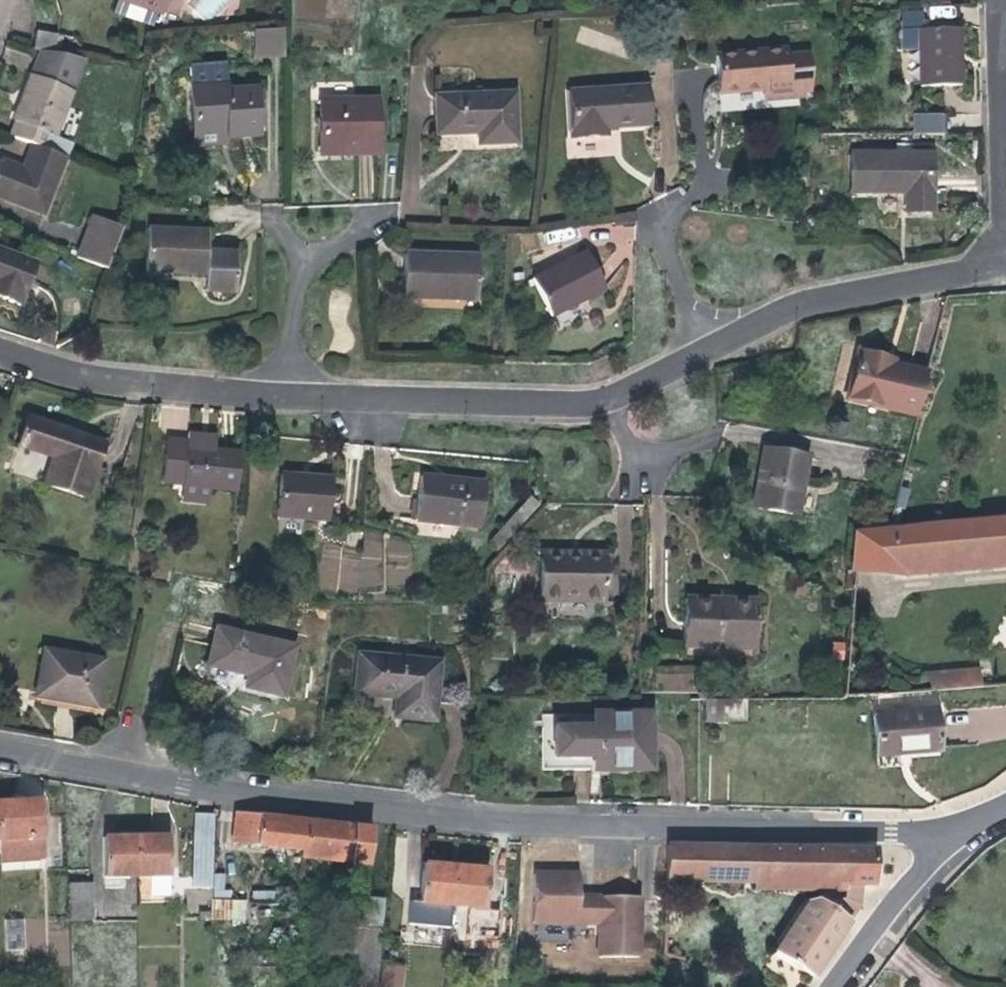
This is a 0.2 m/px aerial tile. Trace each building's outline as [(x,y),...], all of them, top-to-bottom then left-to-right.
[(165,0),(116,0),(112,12),(152,25),(158,10),(161,11),(165,0)] [(190,6),(204,21),(227,0),(196,0),(190,6)] [(927,5),(927,17),(955,17),(955,5),(927,5)] [(900,22),(900,32),(919,31),(919,29),(949,28),(949,21),(900,22)] [(960,85),(960,63),(955,64),(954,28),(949,28),(919,29),(919,31),(900,32),(901,49),(919,49),(920,86),(960,85)] [(284,57),(283,29),(253,31),(254,58),(284,57)] [(53,54),(57,35),(36,31),(33,50),(53,54)] [(717,56),(719,84),(755,82),(755,74),(762,74),(762,82),(764,100),(799,97),(799,93),(809,92),(806,55),(785,57),(784,50),(717,56)] [(39,57),(8,136),(31,144),(65,158),(71,143),(54,137),(82,65),(39,57)] [(190,67),(194,133),(227,131),(227,137),(258,135),(256,113),(255,90),(227,91),(225,64),(190,67)] [(649,126),(646,87),(569,91),(572,138),(605,136),(604,129),(649,126)] [(478,145),(517,143),(514,93),(435,96),(436,135),(477,133),(478,145)] [(319,100),(320,151),(378,150),(377,99),(319,100)] [(915,134),(943,134),(943,116),(915,116),(915,134)] [(227,131),(194,133),(195,145),(228,143),(227,137),(227,131)] [(44,215),(65,158),(31,144),(22,168),(0,159),(0,198),(44,215)] [(131,166),(133,151),(122,150),(120,165),(131,166)] [(932,154),(851,154),(851,192),(905,193),(905,213),(932,213),(932,154)] [(92,216),(90,221),(121,232),(122,226),(92,216)] [(107,269),(121,232),(90,221),(77,257),(107,269)] [(207,231),(147,228),(145,272),(205,275),(205,292),(235,293),(237,252),(207,250),(207,231)] [(36,263),(0,250),(0,298),(20,306),(36,263)] [(586,252),(532,279),(552,317),(605,289),(586,252)] [(405,254),(403,298),(477,300),(479,257),(405,254)] [(845,398),(913,415),(924,375),(890,366),(880,364),(881,356),(856,350),(845,398)] [(891,359),(881,356),(880,364),(890,366),(891,359)] [(98,446),(24,418),(12,446),(47,460),(38,486),(79,501),(98,446)] [(233,491),(237,453),(182,447),(182,440),(161,438),(156,481),(176,484),(206,488),(233,491)] [(755,450),(746,508),(789,516),(799,458),(755,450)] [(280,475),(276,517),(324,520),(328,479),(280,475)] [(421,477),(419,521),(484,525),(485,482),(421,477)] [(206,488),(176,484),(174,500),(203,504),(206,488)] [(845,570),(894,575),(894,570),(1005,561),(1005,520),(848,533),(845,570)] [(317,568),(318,588),(337,593),(405,589),(411,565),(409,541),(372,532),(365,532),(360,551),(327,543),(323,543),(317,568)] [(540,555),(537,595),(602,597),(602,551),(578,550),(578,555),(540,555)] [(683,599),(683,647),(752,649),(754,607),(720,605),(720,600),(683,599)] [(278,696),(289,649),(212,629),(203,664),(245,675),(242,687),(278,696)] [(36,651),(29,690),(71,697),(70,701),(88,704),(96,661),(36,651)] [(434,658),(352,653),(348,703),(389,706),(388,721),(430,725),(434,658)] [(656,690),(695,691),(695,666),(657,664),(656,690)] [(926,674),(926,692),(989,687),(989,669),(926,674)] [(741,700),(708,701),(709,723),(741,723),(741,700)] [(932,713),(870,717),(872,761),(896,759),(896,755),(935,752),(932,713)] [(535,717),(534,770),(643,770),(643,714),(535,717)] [(12,801),(13,810),(25,809),(25,801),(12,801)] [(0,810),(0,869),(44,866),(40,809),(25,809),(13,810),(0,810)] [(245,815),(232,813),(228,846),(298,855),(301,821),(245,815)] [(208,883),(210,817),(193,817),(193,882),(208,883)] [(301,821),(298,855),(297,858),(364,866),(368,829),(301,821)] [(138,877),(137,839),(103,839),(104,887),(120,887),(120,878),(138,877)] [(168,839),(137,839),(138,877),(149,877),(151,899),(168,900),(168,839)] [(871,852),(663,847),(662,881),(794,884),(827,886),(827,902),(819,905),(814,913),(801,904),(791,905),(778,932),(820,962),(856,910),(856,886),(870,886),(871,852)] [(40,880),(44,866),(0,869),(0,883),(40,880)] [(485,874),(453,871),(420,867),(417,906),(419,907),(418,919),(435,921),(435,908),(449,909),(481,912),(485,874)] [(213,896),(224,896),(224,873),(214,873),(213,896)] [(577,875),(532,873),(531,922),(598,924),(597,955),(640,957),(642,898),(577,896),(577,875)] [(91,888),(67,888),(69,922),(93,921),(91,888)] [(369,897),(369,923),(384,923),(384,897),(369,897)] [(246,921),(247,899),(211,898),(210,920),(246,921)] [(6,918),(5,949),(23,950),(24,919),(6,918)] [(378,960),(375,986),(382,986),(398,986),(401,962),(378,960)]
